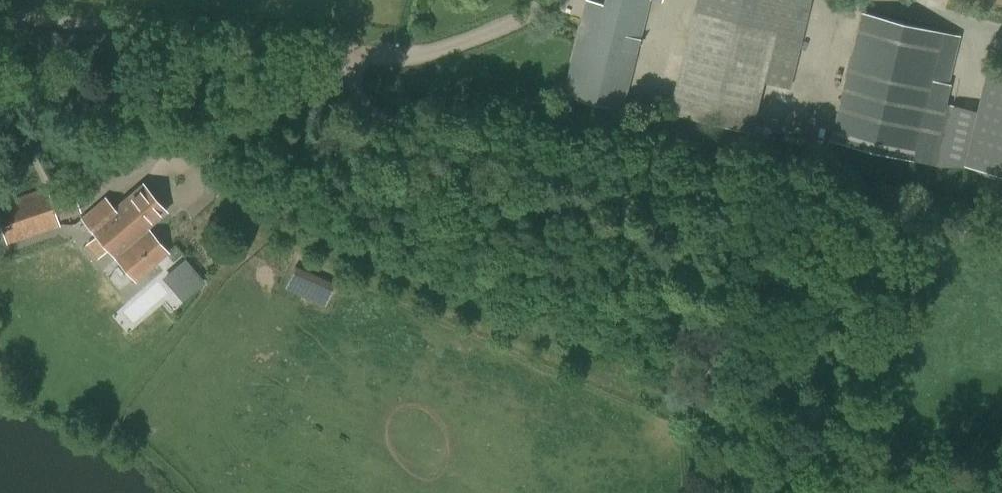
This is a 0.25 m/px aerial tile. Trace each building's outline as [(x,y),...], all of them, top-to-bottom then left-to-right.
[(649,0),(606,0),(599,26),(586,23),(581,43),(568,97),(623,110),(628,87),(649,0)] [(810,0),(698,0),(671,111),(750,131),(762,81),(789,87),(810,0)] [(927,95),(936,59),(942,31),(862,11),(855,39),(830,138),(911,158),(927,95)] [(7,244),(60,225),(59,220),(81,212),(71,183),(48,191),(47,187),(8,200),(0,203),(0,224),(7,244)] [(166,212),(143,184),(112,209),(111,207),(104,213),(97,206),(84,219),(135,280),(167,254),(146,228),(166,212)] [(191,299),(213,279),(192,257),(170,276),(191,299)] [(306,296),(326,305),(336,282),(316,274),(306,296)]
